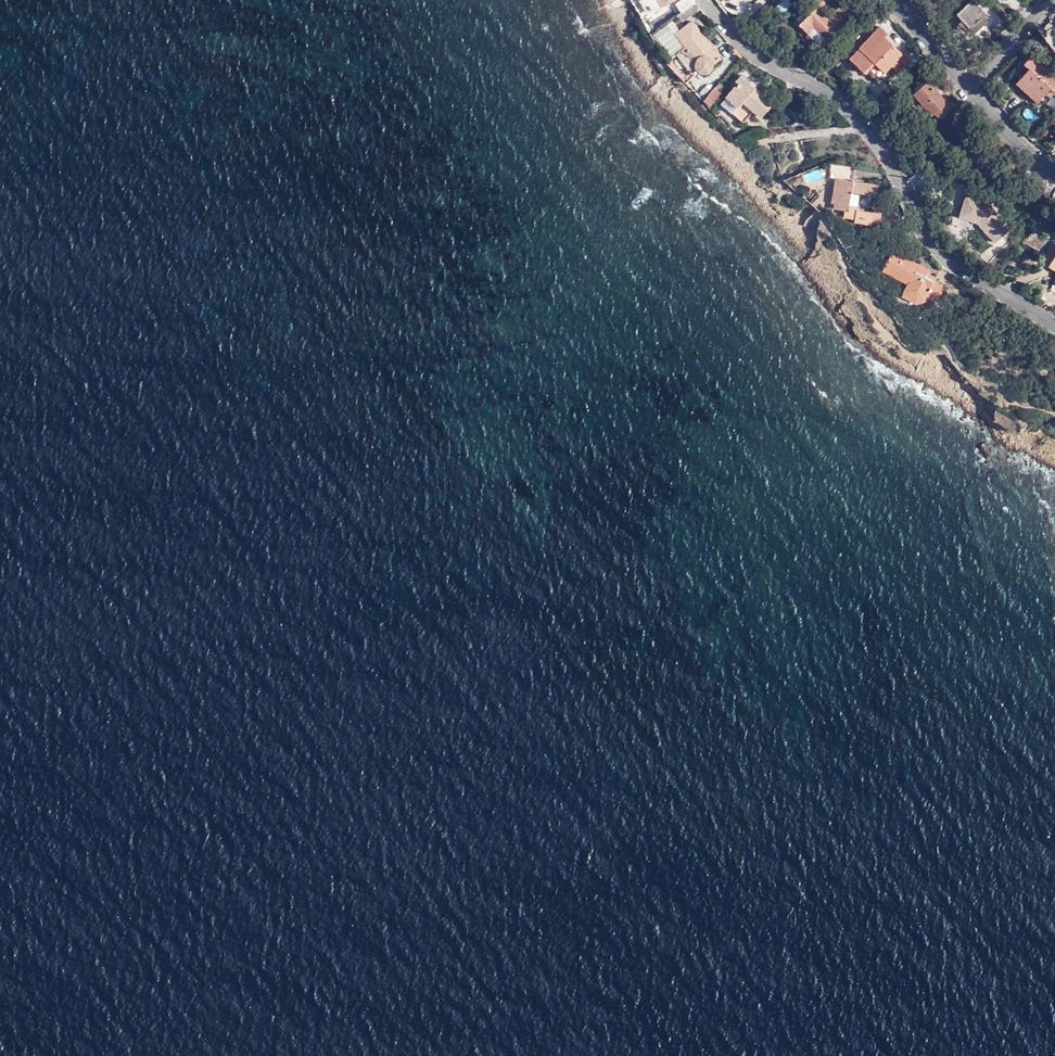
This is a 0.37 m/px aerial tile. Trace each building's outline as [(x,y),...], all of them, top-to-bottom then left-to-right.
[(674,0),(644,0),(650,13),(660,7),(674,0)] [(779,8),(789,9),(790,0),(780,0),(779,8)] [(813,3),(817,8),(799,25),(818,44),(836,27),(837,29),(851,16),(841,5),(828,18),(821,10),(831,0),(816,0),(813,3)] [(968,27),(982,12),(976,6),(981,0),(967,0),(956,11),(961,17),(961,18),(968,27)] [(700,9),(696,3),(678,15),(682,21),(700,9)] [(982,12),(968,27),(973,31),(987,18),(982,12)] [(964,30),(968,27),(961,18),(956,21),(964,30)] [(686,46),(667,64),(685,83),(698,70),(700,71),(701,72),(703,72),(704,72),(708,71),(709,71),(710,70),(711,68),(712,65),(712,64),(719,58),(692,22),(676,33),(686,46)] [(907,59),(899,52),(882,36),(886,30),(879,24),(858,47),(849,56),(865,72),(874,62),(882,71),(889,63),(894,58),(901,65),(907,59)] [(1054,90),(1054,75),(1030,53),(1022,61),(1028,66),(1014,82),(1036,100),(1049,86),(1054,91),(1054,90)] [(894,58),(889,63),(897,70),(901,65),(894,58)] [(740,74),(734,80),(737,83),(726,96),(738,105),(741,102),(761,119),(774,103),(740,74)] [(952,108),(928,80),(913,92),(938,120),(952,108)] [(719,82),(715,87),(721,92),(722,93),(726,88),(719,82)] [(714,87),(703,101),(710,106),(721,92),(715,87),(714,87)] [(797,107),(807,95),(801,90),(791,102),(797,107)] [(738,105),(726,96),(722,101),(734,111),(738,105)] [(852,180),(854,169),(830,165),(828,177),(835,178),(831,202),(835,203),(834,208),(844,210),(843,217),(854,219),(854,222),(879,226),(881,210),(874,209),(873,212),(856,209),(857,206),(849,205),(851,191),(876,195),(877,185),(852,180)] [(966,196),(961,217),(976,222),(996,243),(1007,232),(1002,227),(1005,223),(984,202),(966,196)] [(925,276),(927,272),(928,270),(891,251),(882,270),(908,284),(901,296),(914,302),(923,302),(929,296),(936,300),(943,286),(933,280),(925,276)]
